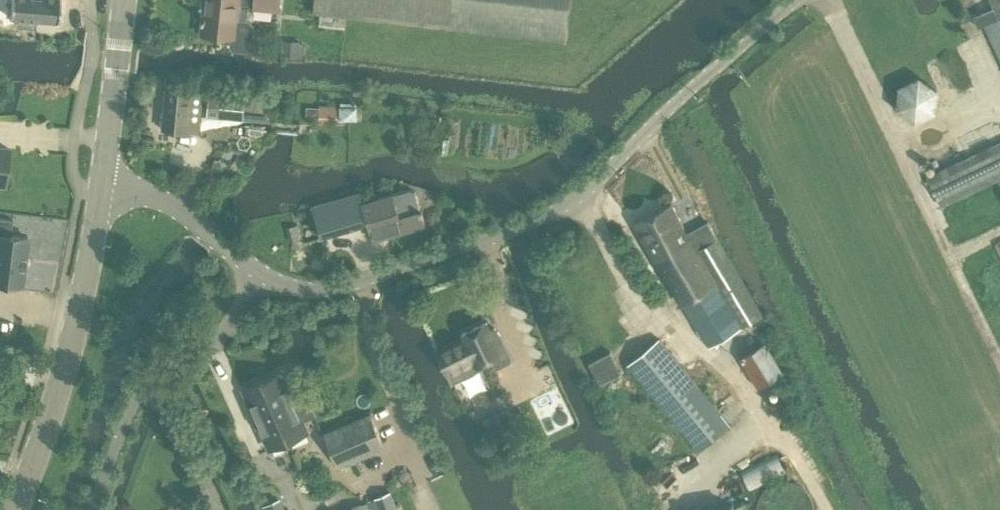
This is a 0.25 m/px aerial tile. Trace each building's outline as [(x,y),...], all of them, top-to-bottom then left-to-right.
[(35,19),(57,21),(58,0),(9,0),(8,17),(18,17),(17,25),(34,27),(35,19)] [(202,33),(231,36),(230,46),(234,50),(248,51),(252,47),(254,24),(251,20),(238,19),(239,5),(280,10),(281,0),(205,0),(202,33)] [(985,26),(999,19),(999,0),(991,0),(994,7),(974,17),(979,28),(985,26)] [(985,26),(999,58),(999,19),(985,26)] [(282,40),(282,55),(295,55),(295,40),(282,40)] [(915,122),(936,113),(938,90),(920,77),(898,86),(896,109),(915,122)] [(253,98),(168,89),(163,129),(200,133),(202,112),(250,118),(252,107),(270,110),(271,98),(253,96),(253,98)] [(356,108),(319,107),(319,108),(306,107),(306,117),(355,118),(356,108)] [(928,176),(941,204),(999,177),(999,141),(928,176)] [(9,149),(0,148),(0,183),(5,184),(9,149)] [(365,211),(374,240),(426,224),(417,197),(415,190),(410,188),(359,204),(356,194),(341,199),(347,219),(362,215),(362,212),(365,211)] [(687,233),(671,203),(636,222),(705,341),(710,346),(762,315),(718,239),(708,221),(687,233)] [(323,238),(346,231),(340,212),(317,218),(323,238)] [(22,285),(27,237),(10,235),(12,219),(0,218),(0,282),(22,285)] [(438,347),(437,348),(453,382),(454,381),(481,369),(479,365),(491,359),(495,369),(510,362),(506,352),(507,351),(496,328),(491,330),(487,322),(463,334),(463,335),(438,347)] [(699,449),(729,425),(659,339),(629,364),(699,449)] [(760,388),(783,373),(765,342),(741,357),(760,388)] [(296,403),(282,372),(263,380),(289,441),(308,432),(303,421),(315,416),(307,398),(296,403)] [(270,449),(289,441),(263,380),(244,388),(270,449)] [(508,409),(483,421),(501,457),(526,445),(508,409)] [(339,467),(385,447),(371,413),(324,434),(339,467)] [(751,491),(787,473),(777,453),(741,472),(751,491)] [(390,492),(375,498),(380,509),(398,509),(390,492)] [(263,507),(264,509),(284,509),(280,500),(263,507)]
